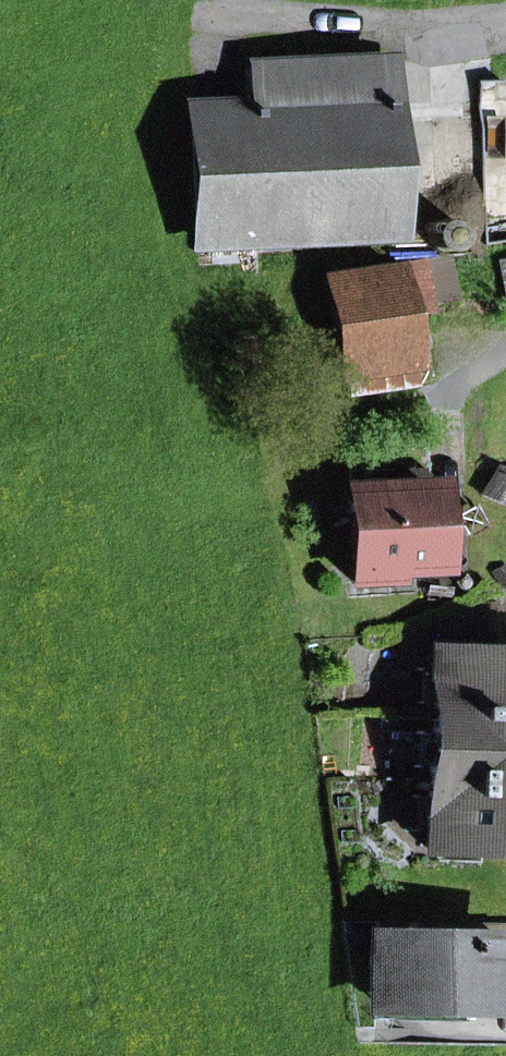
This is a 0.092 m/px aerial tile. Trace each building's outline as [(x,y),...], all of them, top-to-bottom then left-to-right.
[(192,110),(197,240),(392,232),(384,62),(246,68),(248,107),(192,110)] [(430,227),(427,239),(434,250),(446,252),(457,245),(460,233),(453,222),(440,220),(430,227)] [(423,261),(429,301),(452,297),(445,257),(423,261)] [(400,306),(429,301),(423,261),(394,266),(400,306)] [(327,276),(347,396),(413,385),(400,306),(394,266),(327,276)] [(505,499),(505,468),(449,465),(447,496),(505,499)] [(390,580),(389,566),(430,564),(427,490),(350,493),(354,581),(390,580)] [(505,530),(505,499),(447,496),(446,528),(505,530)] [(505,561),(505,530),(446,528),(445,559),(505,561)] [(505,593),(505,561),(445,559),(444,590),(505,593)] [(434,652),(431,718),(505,721),(505,655),(434,652)] [(429,782),(505,785),(505,721),(431,718),(429,782)] [(505,851),(505,785),(429,782),(426,848),(505,851)] [(505,1005),(505,942),(376,939),(376,1002),(505,1005)]
